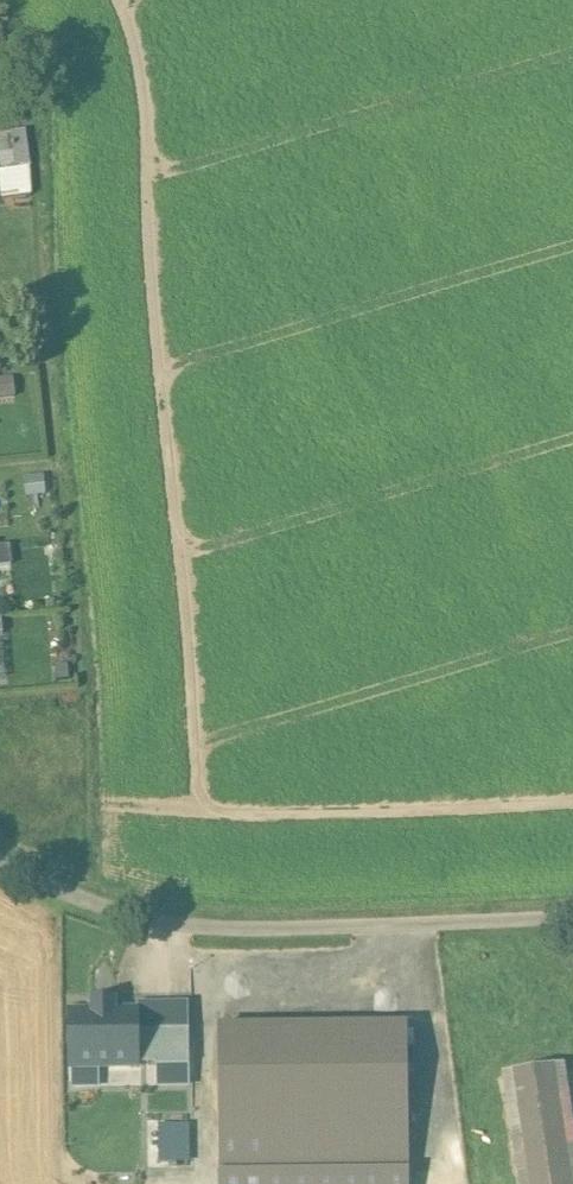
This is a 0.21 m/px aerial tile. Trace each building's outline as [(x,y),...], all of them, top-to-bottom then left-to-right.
[(27,131),(13,133),(16,170),(30,168),(27,131)] [(17,396),(14,377),(0,379),(0,398),(17,396)] [(137,1034),(137,1013),(113,1014),(113,1004),(94,1005),(94,1014),(70,1014),(71,1069),(137,1068),(137,1066),(156,1065),(156,1033),(137,1034)] [(137,1006),(137,1013),(137,1034),(156,1033),(156,1065),(157,1088),(189,1088),(188,1005),(137,1006)] [(223,1183),(409,1183),(409,1038),(223,1037),(223,1183)] [(504,1077),(520,1183),(572,1183),(572,1136),(563,1068),(504,1077)] [(190,1164),(191,1124),(160,1123),(159,1163),(190,1164)]
